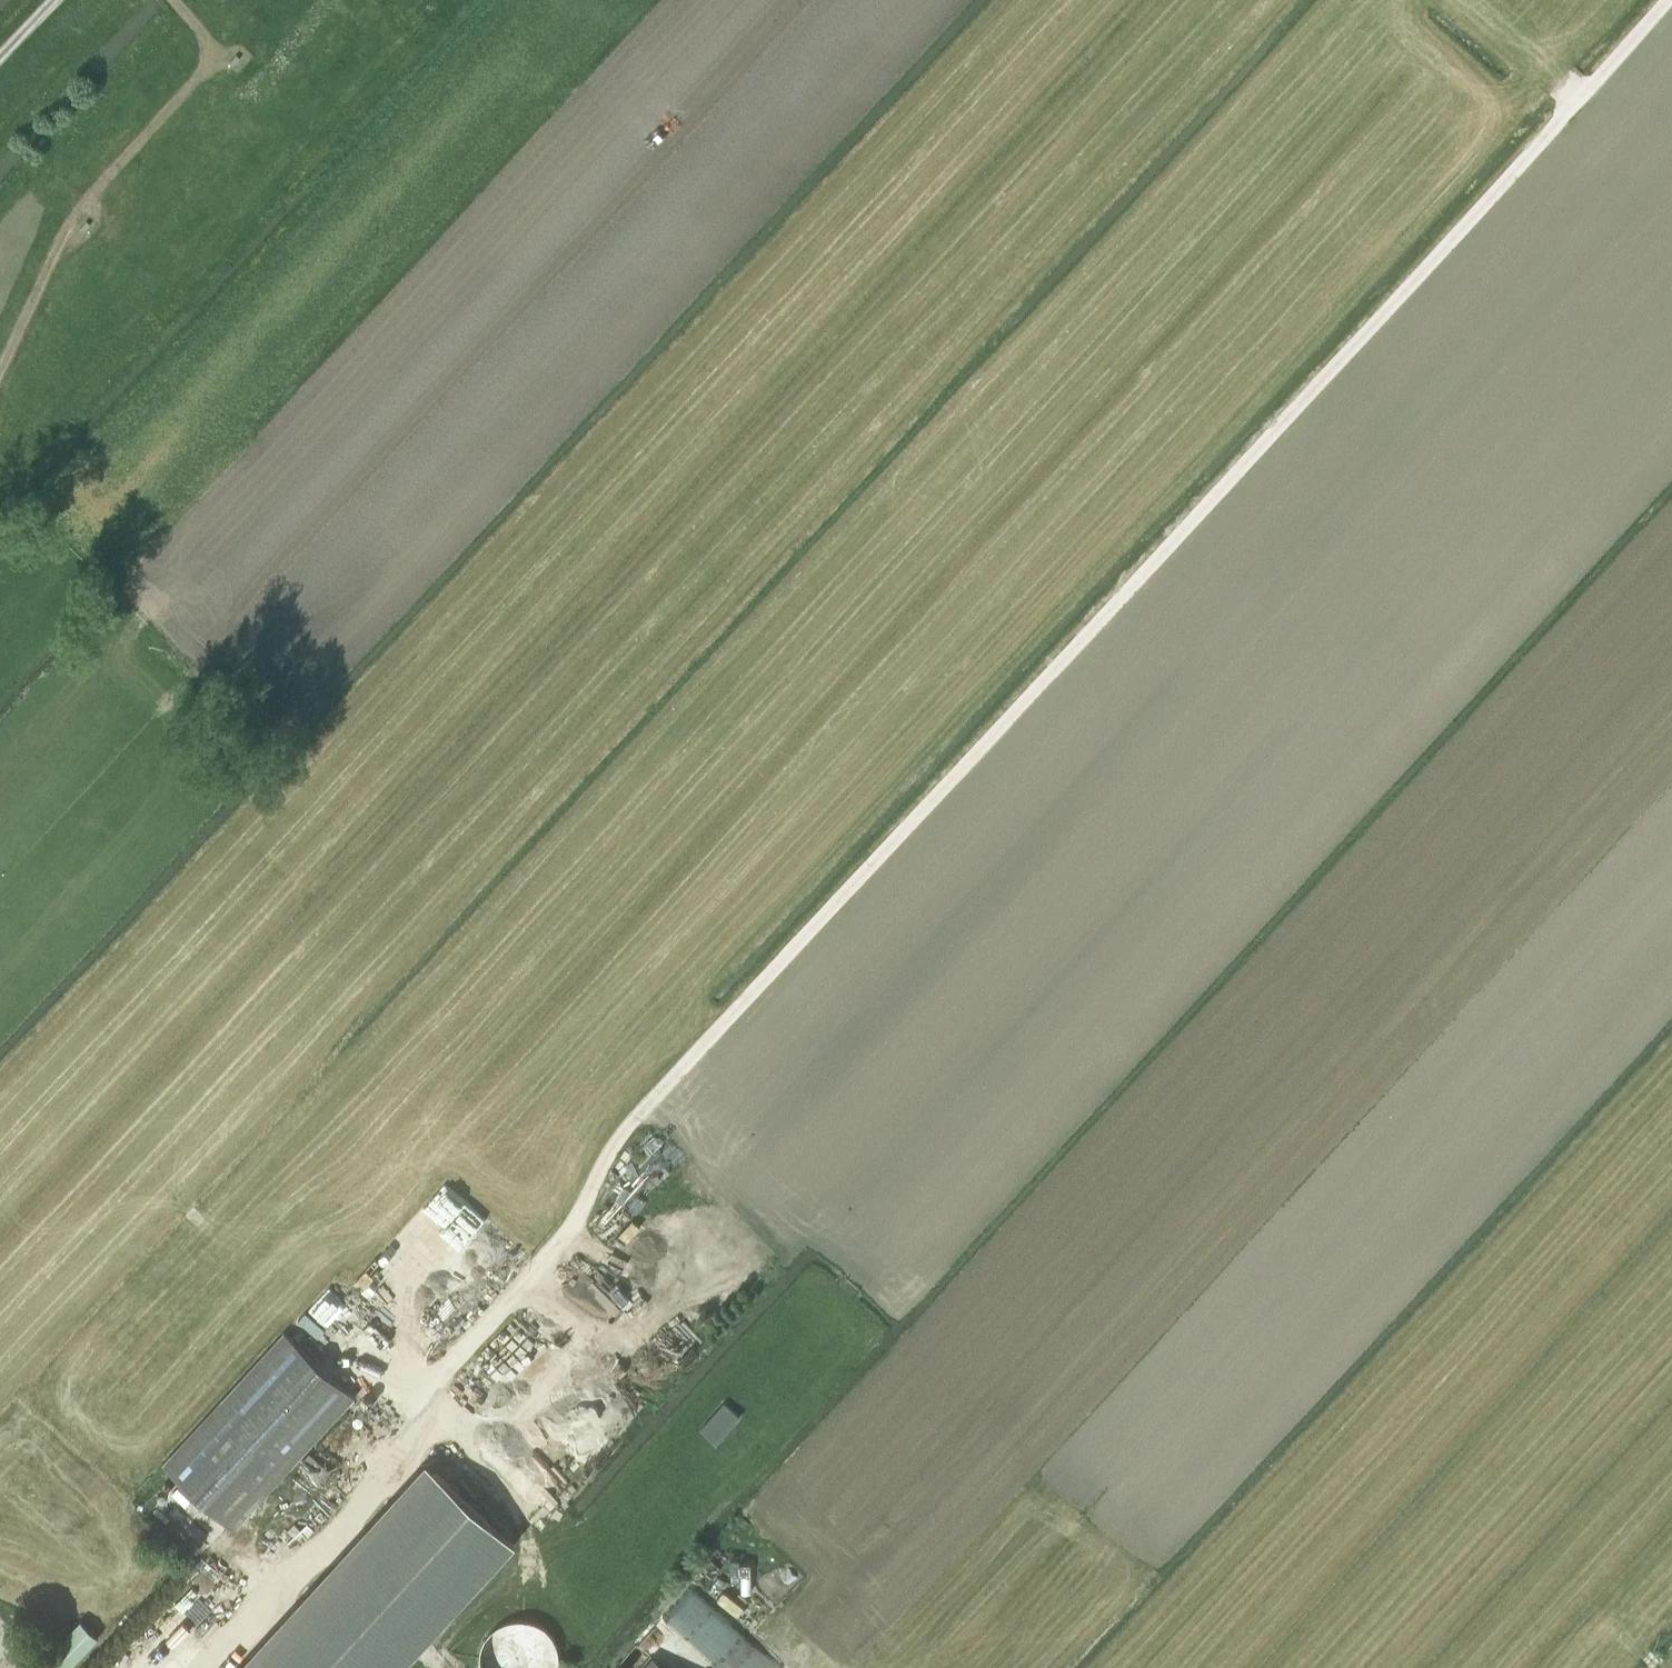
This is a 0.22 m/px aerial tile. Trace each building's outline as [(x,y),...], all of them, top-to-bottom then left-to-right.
[(234,1528),(355,1396),(285,1332),(164,1463),(234,1528)] [(716,1443),(741,1416),(724,1402),(700,1429),(716,1443)] [(515,1543),(436,1471),(257,1667),(401,1667),(515,1543)] [(695,1583),(673,1607),(720,1649),(742,1625),(695,1583)] [(99,1637),(82,1620),(46,1656),(58,1667),(69,1667),(99,1637)]
